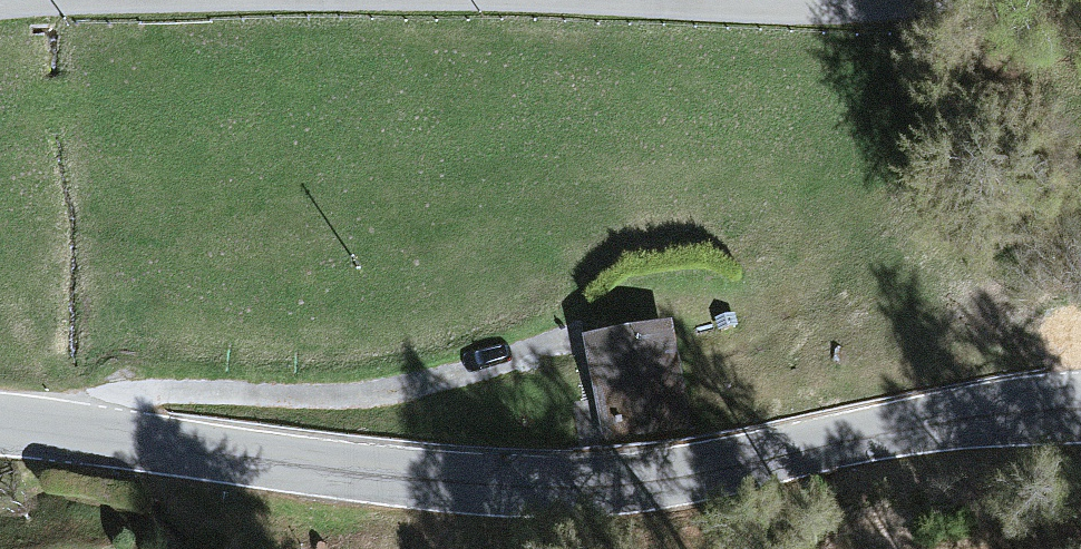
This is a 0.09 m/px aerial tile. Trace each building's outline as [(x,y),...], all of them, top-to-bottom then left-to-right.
[(668,324),(591,341),(611,431),(689,414),(668,324)]
